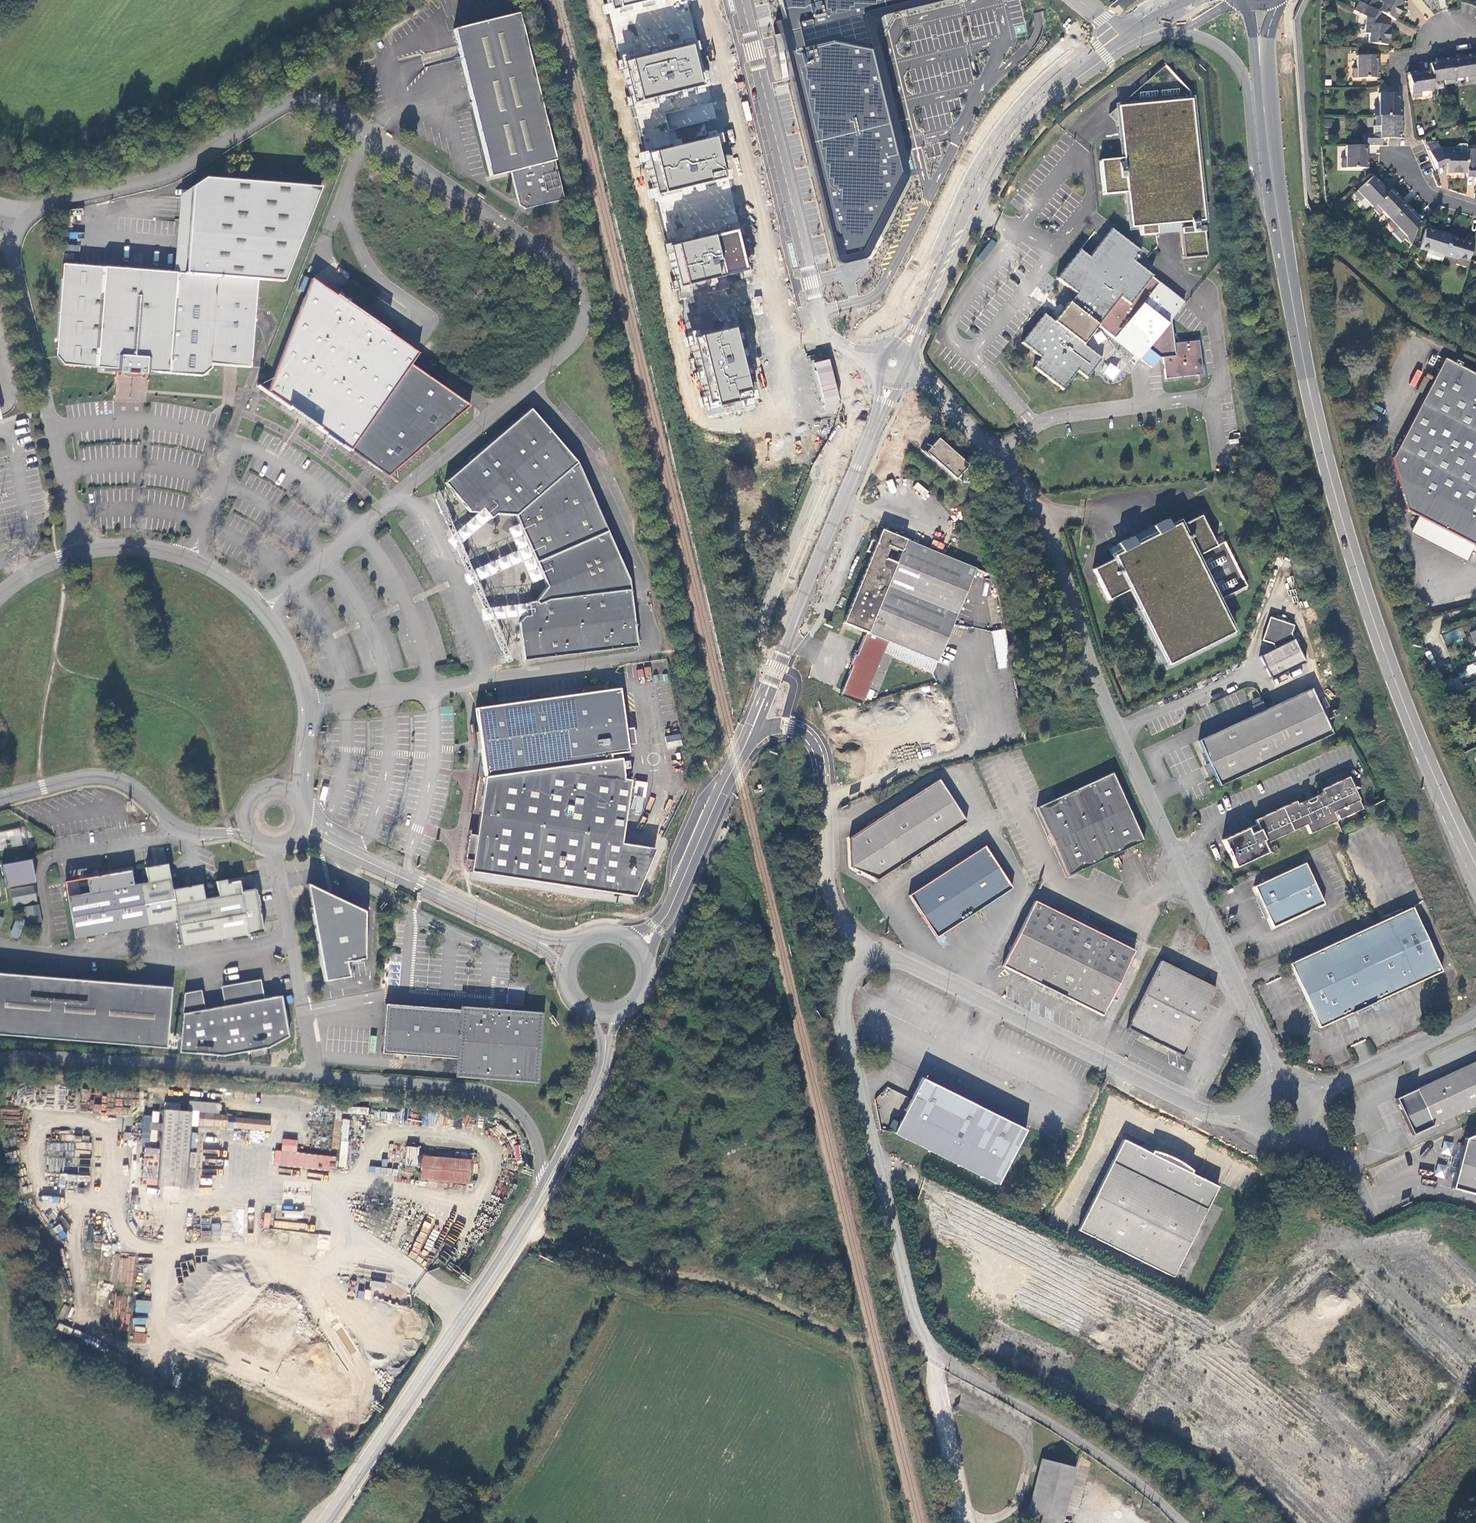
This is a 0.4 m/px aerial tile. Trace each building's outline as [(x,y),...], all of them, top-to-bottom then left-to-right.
[(617,8),(650,0),(615,0),(617,8)] [(794,36),(797,49),(792,52),(841,234),(846,252),(855,250),(863,248),(879,218),(894,191),(904,173),(877,64),(865,16),(865,14),(865,7),(896,0),(783,0),(794,36)] [(1367,6),(1384,15),(1395,20),(1403,3),(1397,0),(1378,0),(1378,1),(1377,0),(1370,0),(1367,6)] [(1368,34),(1367,43),(1386,44),(1388,26),(1380,25),(1380,23),(1384,15),(1367,6),(1359,2),(1354,11),(1365,17),(1364,33),(1368,34)] [(517,14),(452,29),(490,176),(510,171),(518,204),(525,208),(563,198),(517,14)] [(629,61),(639,101),(706,85),(696,45),(629,61)] [(1472,55),(1458,57),(1458,59),(1450,61),(1453,80),(1461,79),(1462,82),(1475,80),(1475,76),(1473,58),(1472,55)] [(1355,64),(1351,63),(1351,78),(1376,78),(1376,63),(1373,64),(1374,56),(1355,56),(1355,64)] [(1436,63),(1427,64),(1429,72),(1431,83),(1438,82),(1439,86),(1454,83),(1453,80),(1450,61),(1450,58),(1435,61),(1436,63)] [(1421,71),(1406,73),(1411,98),(1425,96),(1424,93),(1432,91),(1431,83),(1429,72),(1421,74),(1421,71)] [(1376,116),(1397,116),(1398,101),(1396,100),(1396,87),(1385,87),(1385,94),(1379,94),(1379,101),(1374,101),(1374,116),(1376,116)] [(1157,226),(1205,222),(1194,100),(1120,107),(1125,159),(1102,161),(1105,195),(1128,193),(1132,228),(1141,228),(1142,236),(1158,235),(1157,226)] [(1399,132),(1399,116),(1397,116),(1376,116),(1376,132),(1379,132),(1379,139),(1386,139),(1386,146),(1398,147),(1398,133),(1399,132)] [(651,153),(661,193),(728,176),(718,136),(651,153)] [(1363,146),(1344,146),(1344,153),(1340,153),(1340,168),(1364,168),(1364,154),(1363,154),(1363,146)] [(1475,185),(1475,161),(1473,161),(1473,147),(1465,147),(1465,155),(1465,173),(1465,176),(1473,176),(1473,185),(1475,185)] [(1437,148),(1429,152),(1435,168),(1441,166),(1446,166),(1446,173),(1465,173),(1465,155),(1455,155),(1455,150),(1438,150),(1437,148)] [(209,176),(181,196),(175,270),(63,263),(57,356),(65,364),(104,366),(107,369),(128,370),(160,373),(161,370),(207,373),(216,361),(255,363),(260,276),(287,278),(324,183),(209,176)] [(1371,176),(1354,193),(1364,204),(1367,202),(1373,207),(1385,195),(1380,189),(1382,187),(1371,176)] [(1385,195),(1373,207),(1382,218),(1385,215),(1391,221),(1404,208),(1398,202),(1401,200),(1391,190),(1385,195)] [(1391,221),(1388,223),(1395,231),(1394,232),(1402,241),(1405,238),(1412,245),(1417,226),(1419,224),(1414,219),(1416,217),(1406,206),(1404,208),(1391,221)] [(1206,227),(1182,229),(1185,259),(1208,257),(1206,227)] [(673,245),(683,286),(750,269),(740,229),(673,245)] [(1449,237),(1425,229),(1419,249),(1442,256),(1443,255),(1449,237)] [(1080,251),(1057,280),(1077,295),(1055,323),(1045,316),(1023,345),(1042,359),(1034,369),(1064,391),(1078,372),(1088,380),(1095,371),(1103,360),(1084,346),(1098,327),(1141,360),(1142,359),(1154,369),(1161,359),(1164,359),(1167,379),(1204,375),(1201,341),(1175,344),(1172,320),(1186,303),(1134,262),(1141,252),(1112,230),(1090,259),(1080,251)] [(1465,242),(1449,237),(1443,255),(1457,260),(1455,265),(1465,268),(1473,241),(1466,239),(1465,242)] [(419,357),(313,283),(268,398),(386,480),(469,411),(410,369),(419,357)] [(697,337),(713,402),(720,400),(721,404),(755,396),(739,327),(697,337)] [(1101,330),(1092,336),(1098,345),(1106,339),(1101,330)] [(1111,357),(1102,375),(1115,381),(1124,363),(1111,357)] [(812,363),(825,411),(842,407),(829,358),(812,363)] [(1445,359),(1392,456),(1408,510),(1418,516),(1413,528),(1469,556),(1475,546),(1475,375),(1445,359)] [(578,464),(530,408),(444,482),(455,495),(469,511),(476,512),(480,509),(484,513),(489,518),(493,514),(513,516),(531,552),(549,589),(538,606),(533,607),(533,610),(533,614),(525,614),(521,620),(525,659),(638,645),(629,576),(578,464)] [(942,438),(928,451),(956,478),(969,465),(942,438)] [(916,483),(912,488),(926,498),(930,493),(916,483)] [(1226,542),(1217,546),(1202,516),(1181,526),(1179,524),(1171,528),(1167,520),(1153,527),(1157,535),(1122,552),(1113,556),(1115,559),(1094,569),(1109,600),(1130,590),(1168,666),(1234,633),(1218,601),(1248,587),(1226,542)] [(1153,527),(1118,544),(1122,552),(1157,535),(1153,527)] [(883,654),(931,674),(975,569),(882,531),(843,623),(866,632),(856,656),(854,655),(850,666),(851,667),(840,695),(861,704),(883,654)] [(1267,619),(1260,640),(1269,642),(1271,644),(1273,649),(1259,656),(1269,677),(1303,660),(1289,632),(1291,626),(1267,619)] [(1004,627),(991,629),(999,669),(1012,667),(1004,627)] [(649,667),(637,670),(640,681),(653,678),(649,667)] [(498,702),(478,704),(483,740),(486,756),(488,778),(484,796),(478,834),(470,833),(468,846),(466,859),(473,860),(471,870),(635,897),(656,849),(621,843),(630,781),(624,779),(621,758),(617,758),(616,752),(622,751),(621,743),(615,744),(607,686),(583,689),(502,701),(498,702)] [(869,689),(866,698),(873,700),(875,691),(869,689)] [(1311,689),(1197,742),(1218,786),(1332,733),(1311,689)] [(668,748),(682,745),(679,733),(666,736),(668,748)] [(1056,798),(1036,807),(1067,874),(1110,855),(1133,844),(1142,840),(1111,773),(1056,798)] [(1258,824),(1223,841),(1228,850),(1236,869),(1269,853),(1265,845),(1306,825),(1311,834),(1336,822),(1332,813),(1335,811),(1339,820),(1362,809),(1349,781),(1347,778),(1321,790),(1322,793),(1316,796),(1316,801),(1312,803),(1304,801),(1295,806),(1294,802),(1256,820),(1258,824)] [(632,794),(645,797),(648,783),(634,780),(632,794)] [(969,822),(941,780),(852,838),(851,866),(880,880),(969,822)] [(987,848),(913,897),(940,938),(1014,889),(987,848)] [(31,858),(2,864),(5,887),(35,882),(33,868),(31,858)] [(148,882),(142,883),(150,925),(178,920),(182,945),(264,933),(260,910),(257,889),(242,892),(240,882),(230,883),(228,883),(227,880),(217,882),(220,896),(205,899),(203,885),(188,887),(173,890),(168,864),(146,868),(148,882)] [(1305,865),(1256,888),(1260,898),(1256,900),(1265,917),(1269,916),(1274,926),(1323,903),(1305,865)] [(131,871),(110,874),(120,930),(150,925),(142,883),(133,884),(131,871)] [(120,930),(110,874),(85,878),(88,892),(66,895),(72,931),(74,938),(120,930)] [(35,884),(11,889),(13,905),(38,902),(35,884)] [(365,911),(307,885),(309,895),(325,980),(349,976),(346,961),(364,958),(365,911)] [(1135,950),(1036,901),(1003,967),(1029,979),(1035,988),(1063,1001),(1080,1004),(1103,1016),(1135,950)] [(39,904),(24,907),(28,924),(41,922),(39,904)] [(1412,909),(1292,965),(1294,970),(1320,1026),(1356,1010),(1373,1002),(1441,970),(1412,909)] [(24,919),(17,916),(9,936),(18,938),(24,919)] [(1215,988),(1161,962),(1128,1028),(1142,1035),(1139,1040),(1147,1044),(1145,1047),(1156,1052),(1158,1049),(1165,1053),(1168,1048),(1182,1055),(1208,1001),(1215,988)] [(168,1047),(172,986),(145,984),(129,983),(0,973),(0,1034),(168,1047)] [(191,992),(184,993),(179,1052),(224,1055),(250,1052),(252,1058),(269,1059),(268,1048),(288,1037),(281,996),(264,997),(261,979),(254,981),(229,985),(222,986),(225,1004),(204,1007),(201,990),(191,992)] [(459,1010),(385,1005),(383,1030),(381,1054),(455,1059),(454,1077),(537,1084),(542,1013),(491,1009),(459,1007),(459,1010)] [(1416,1089),(1433,1125),(1454,1116),(1475,1105),(1475,1061),(1416,1089)] [(913,1098),(895,1134),(997,1184),(1024,1129),(922,1079),(913,1098)] [(1433,1125),(1416,1089),(1395,1099),(1412,1135),(1433,1125)] [(191,1113),(167,1111),(161,1185),(185,1187),(191,1113)] [(159,1115),(144,1113),(142,1141),(156,1142),(159,1115)] [(228,1116),(200,1115),(200,1127),(227,1128),(228,1116)] [(270,1121),(237,1118),(236,1130),(269,1132),(270,1121)] [(340,1134),(338,1167),(346,1168),(350,1120),(335,1119),(334,1133),(340,1134)] [(889,1129),(896,1132),(900,1123),(893,1119),(889,1129)] [(1469,1137),(1466,1145),(1460,1143),(1456,1155),(1462,1157),(1459,1167),(1452,1165),(1448,1178),(1455,1180),(1452,1187),(1475,1195),(1475,1134),(1469,1137)] [(273,1166),(335,1171),(336,1156),(296,1153),(297,1140),(282,1139),(281,1151),(274,1150),(273,1166)] [(1122,1141),(1079,1230),(1173,1275),(1215,1187),(1191,1175),(1193,1171),(1188,1167),(1181,1162),(1176,1158),(1170,1156),(1163,1154),(1154,1152),(1152,1156),(1122,1141)] [(418,1148),(407,1147),(406,1166),(416,1167),(418,1148)] [(470,1161),(425,1157),(423,1179),(468,1183),(470,1161)] [(155,1159),(146,1159),(144,1184),(153,1185),(155,1159)] [(1434,1176),(1447,1180),(1450,1166),(1438,1163),(1434,1176)] [(86,1166),(60,1166),(60,1174),(86,1174),(86,1166)] [(134,1341),(145,1342),(146,1334),(135,1332),(134,1341)] [(1043,1457),(1026,1511),(1042,1516),(1040,1522),(1060,1522),(1076,1467),(1043,1457)]
